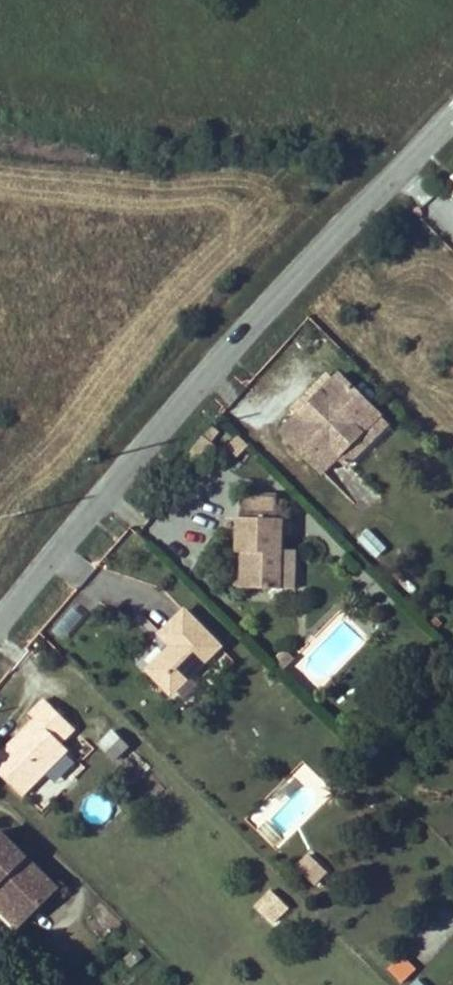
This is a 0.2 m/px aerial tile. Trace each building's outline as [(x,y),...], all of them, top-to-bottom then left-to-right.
[(370,411),(330,371),(324,377),(292,409),(273,429),(314,468),(331,450),(370,411)] [(292,409),(324,377),(317,371),(286,403),(292,409)] [(379,420),(370,411),(331,450),(341,460),(379,420)] [(271,590),(271,554),(272,515),(269,515),(269,494),(233,493),(232,515),(228,514),(228,553),(233,553),(233,589),(271,590)] [(375,559),(387,546),(367,528),(355,540),(375,559)] [(287,555),(271,554),(271,590),(286,590),(287,555)] [(163,648),(143,668),(167,692),(214,643),(178,608),(155,632),(170,647),(166,651),(163,648)] [(0,756),(0,773),(23,796),(68,750),(61,743),(75,729),(45,700),(30,715),(36,720),(0,756)] [(113,731),(99,745),(114,760),(128,746),(113,731)] [(27,920),(58,888),(2,832),(0,834),(0,893),(27,920)] [(293,867),(314,887),(328,872),(307,852),(293,867)] [(252,905),(275,927),(292,910),(270,888),(252,905)] [(27,920),(0,893),(0,907),(20,926),(27,920)] [(401,984),(417,968),(401,953),(385,969),(401,984)]
